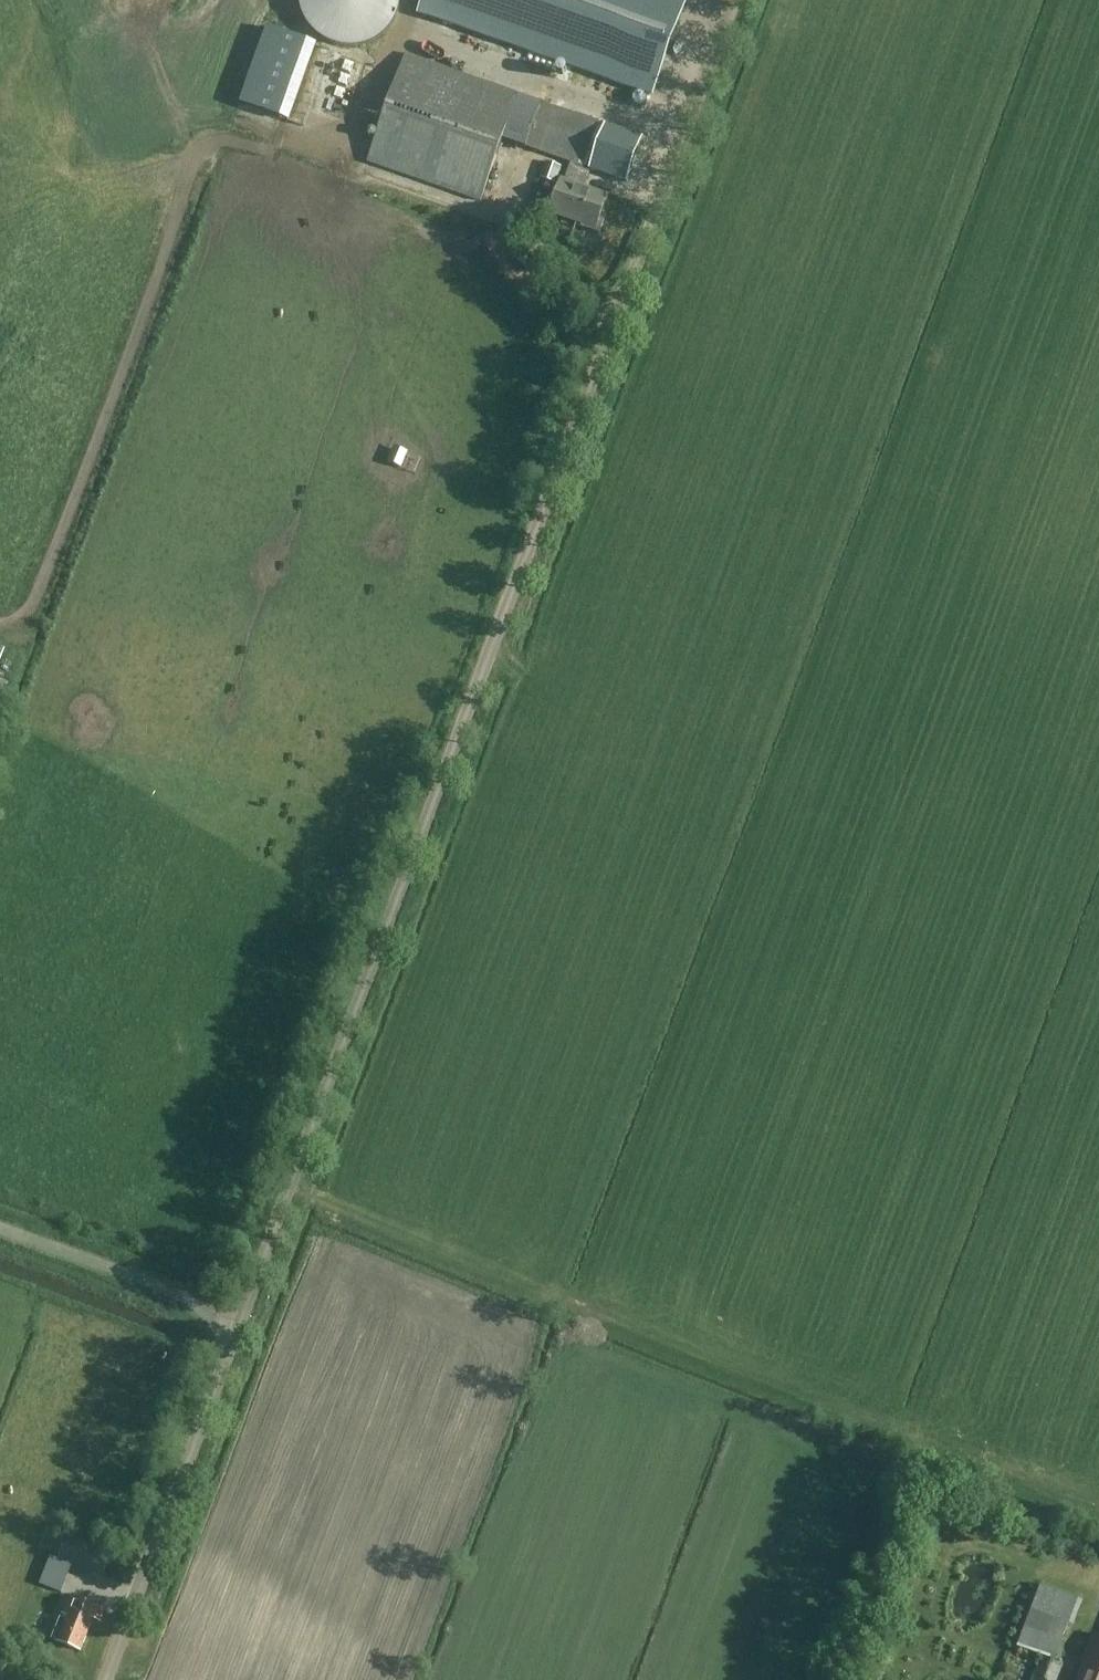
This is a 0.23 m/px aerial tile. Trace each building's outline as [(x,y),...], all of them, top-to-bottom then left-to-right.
[(300,0),(301,9),(303,17),(307,24),(313,31),(319,37),(326,42),(334,45),(342,45),(351,44),(359,41),(367,37),(373,32),(379,25),(383,18),(387,10),(388,1),(388,0),(300,0)] [(421,13),(653,95),(684,7),(663,0),(425,0),(421,13)] [(268,29),(241,105),(281,118),(307,43),(268,29)] [(606,215),(602,214),(608,197),(584,189),(590,169),(620,181),(635,136),(591,121),(574,114),(544,104),(518,95),(518,94),(406,55),(368,162),(480,201),(503,138),(572,163),(565,182),(561,180),(549,213),(583,225),(582,228),(599,234),(606,215)] [(546,162),(540,179),(555,184),(561,168),(546,162)] [(1023,1650),(1041,1657),(1032,1679),(1057,1679),(1062,1665),(1060,1663),(1083,1603),(1040,1586),(1017,1647),(1023,1650)] [(99,1622),(104,1610),(69,1596),(52,1640),(80,1652),(93,1620),(99,1622)] [(1092,1634),(1075,1679),(1098,1679),(1098,1637),(1092,1634)]
